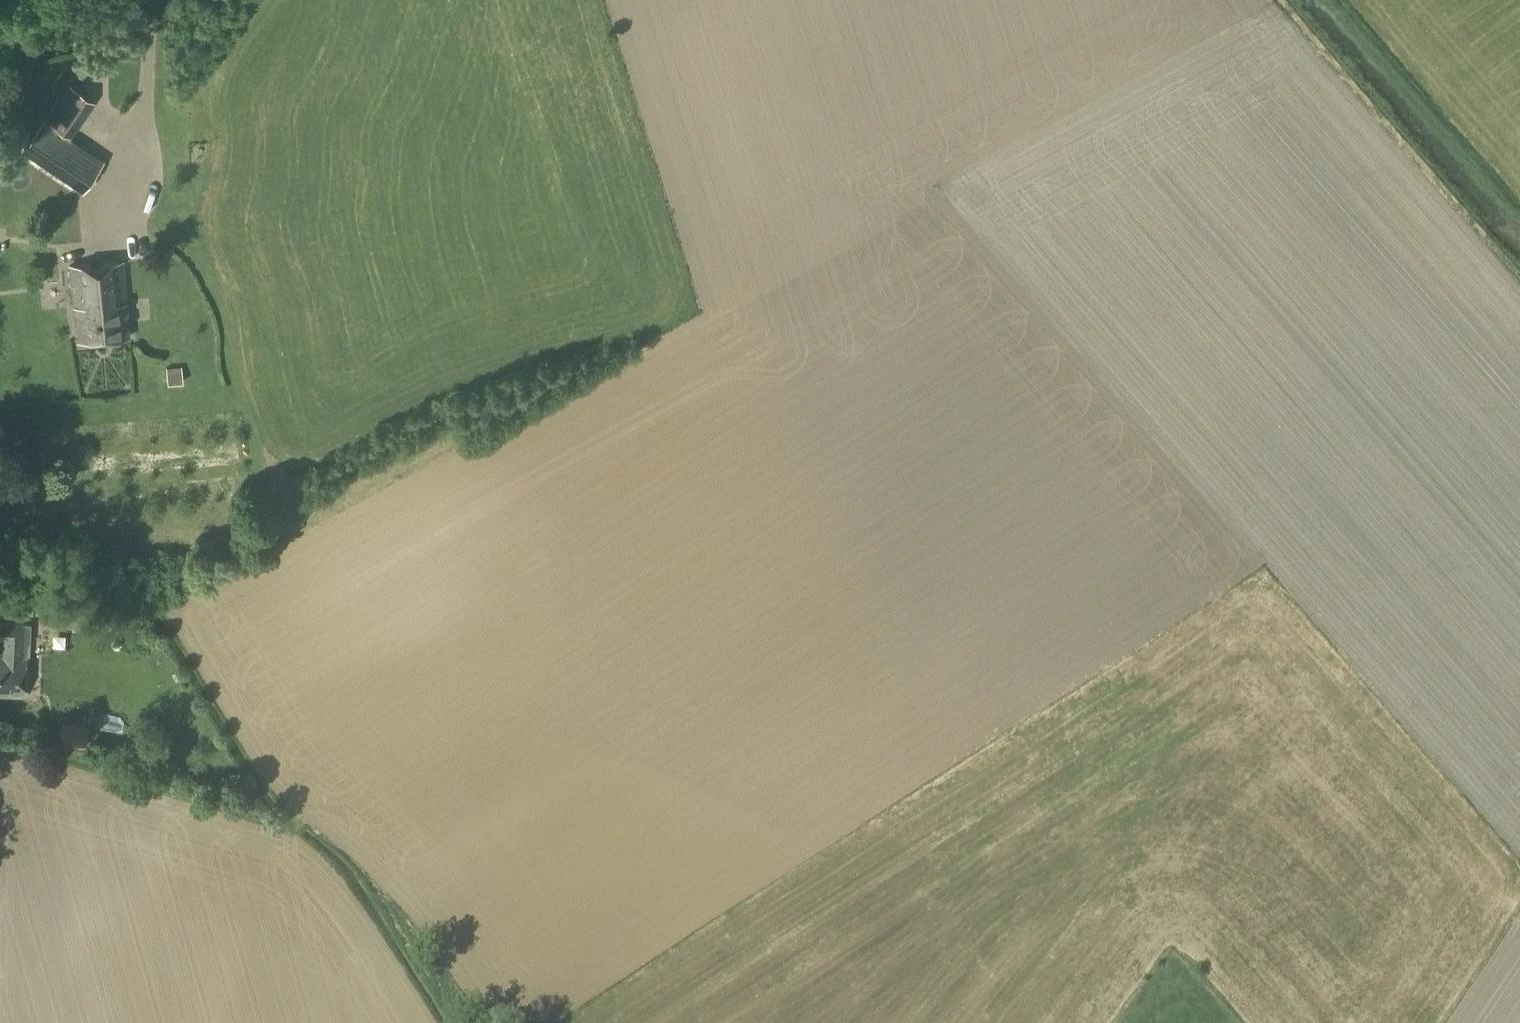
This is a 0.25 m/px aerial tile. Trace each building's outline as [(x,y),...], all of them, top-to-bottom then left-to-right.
[(45,124),(42,121),(40,123),(23,149),(83,189),(101,162),(67,138),(91,102),(70,87),(45,124)] [(78,341),(128,338),(121,262),(70,266),(78,341)] [(181,367),(166,368),(166,385),(182,384),(181,367)] [(30,625),(0,624),(0,638),(4,638),(3,656),(0,655),(0,695),(24,697),(27,643),(29,643),(30,625)] [(78,750),(82,729),(58,724),(54,746),(78,750)]
